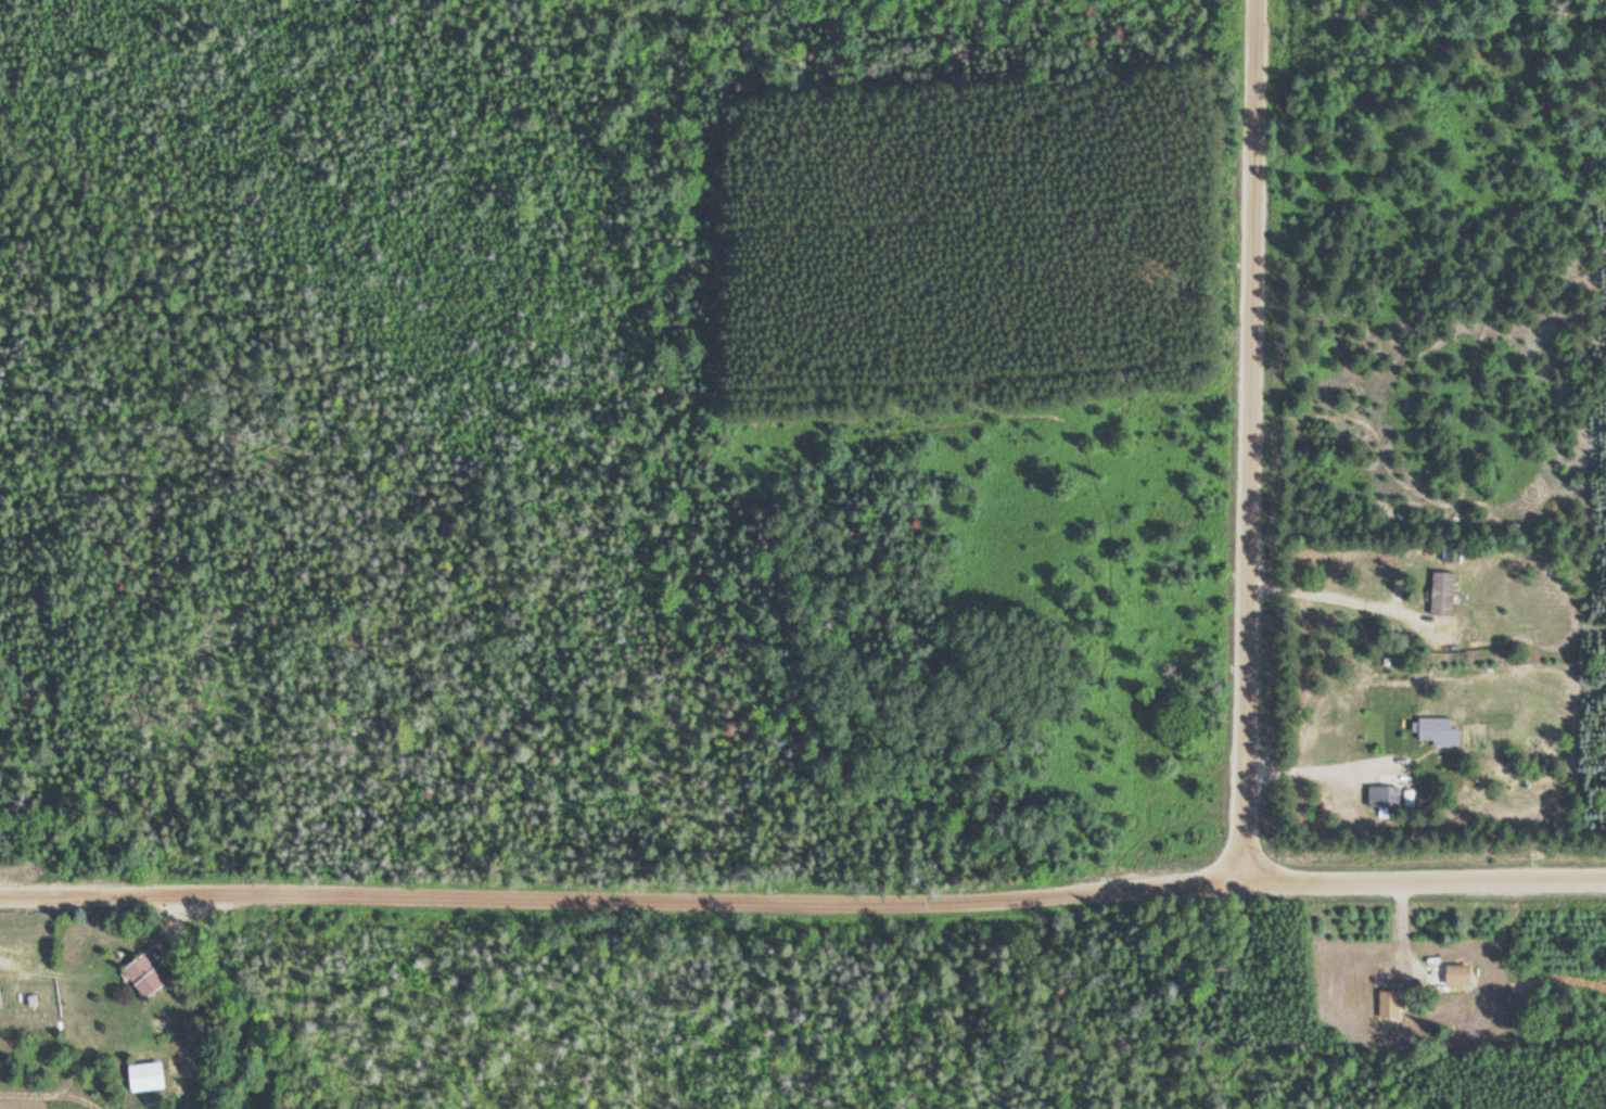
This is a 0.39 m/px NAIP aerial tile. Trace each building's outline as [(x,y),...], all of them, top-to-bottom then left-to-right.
[(1440,559),(1450,559),(1450,545),(1440,545),(1440,559)] [(1428,614),(1451,614),(1451,571),(1428,571),(1428,614)] [(1449,717),(1415,717),(1415,744),(1457,744),(1457,726),(1449,726),(1449,717)] [(1396,785),(1366,785),(1366,806),(1396,806),(1396,785)] [(163,981),(140,952),(119,969),(142,998),(163,981)] [(1466,963),(1442,963),(1442,984),(1466,984),(1466,963)] [(1376,1017),(1396,1017),(1396,989),(1376,989),(1376,1017)] [(126,1062),(126,1089),(160,1089),(160,1062),(126,1062)]
